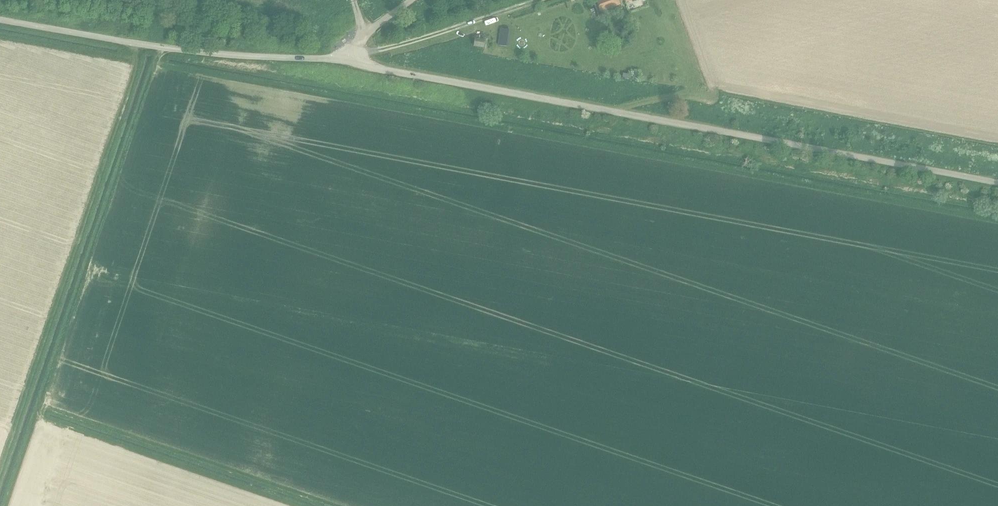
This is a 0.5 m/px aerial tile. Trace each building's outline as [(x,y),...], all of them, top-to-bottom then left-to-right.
[(596,1),(600,12),(620,5),(619,0),(597,0),(596,1)] [(617,20),(605,25),(610,39),(623,34),(617,20)] [(485,40),(475,39),(474,46),(484,48),(485,40)]
